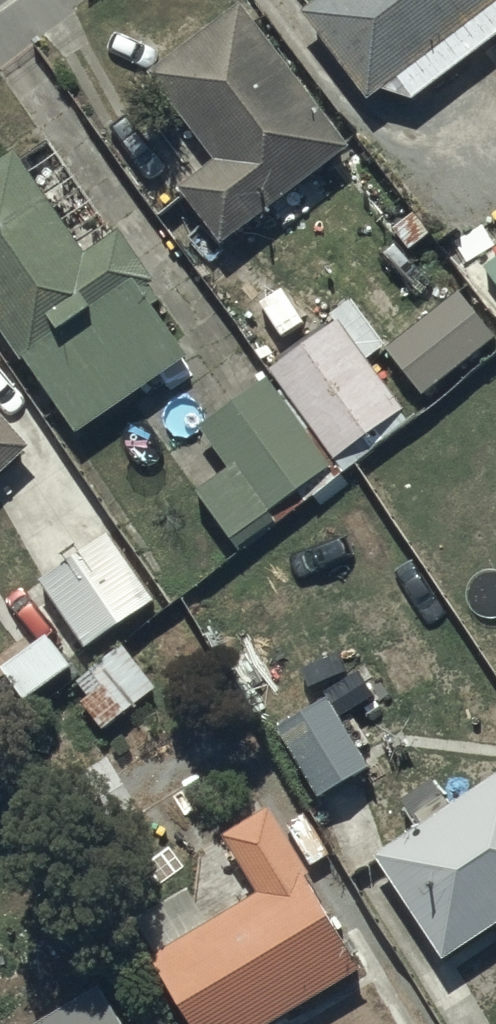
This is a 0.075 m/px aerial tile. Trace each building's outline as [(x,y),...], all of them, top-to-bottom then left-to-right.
[(300,25),(368,113),(394,92),(411,115),(495,50),(495,0),(333,0),(300,25)] [(349,160),(240,18),(149,88),(215,173),(180,200),(223,257),(349,160)] [(0,175),(0,337),(76,448),(190,370),(153,317),(161,311),(154,300),(156,298),(120,245),(90,265),(19,162),(0,175)] [(474,261),(490,282),(473,296),(495,325),(495,244),(474,261)] [(424,406),(495,348),(458,304),(387,361),(424,406)] [(268,387),(331,472),(400,419),(335,335),(268,387)] [(331,472),(268,387),(200,440),(231,480),(198,506),(235,554),(335,476),(331,472)] [(32,459),(0,424),(0,488),(32,459)] [(156,610),(108,544),(42,591),(91,658),(156,610)] [(103,740),(156,695),(127,662),(75,706),(103,740)] [(368,766),(326,699),(275,731),(317,798),(368,766)] [(378,871),(448,974),(495,941),(495,791),(378,871)] [(152,972),(183,1023),(295,1023),(363,983),(269,826),(225,852),(259,908),(212,937),(191,902),(139,933),(160,967),(152,972)] [(103,1003),(69,1023),(116,1023),(103,1003)]
